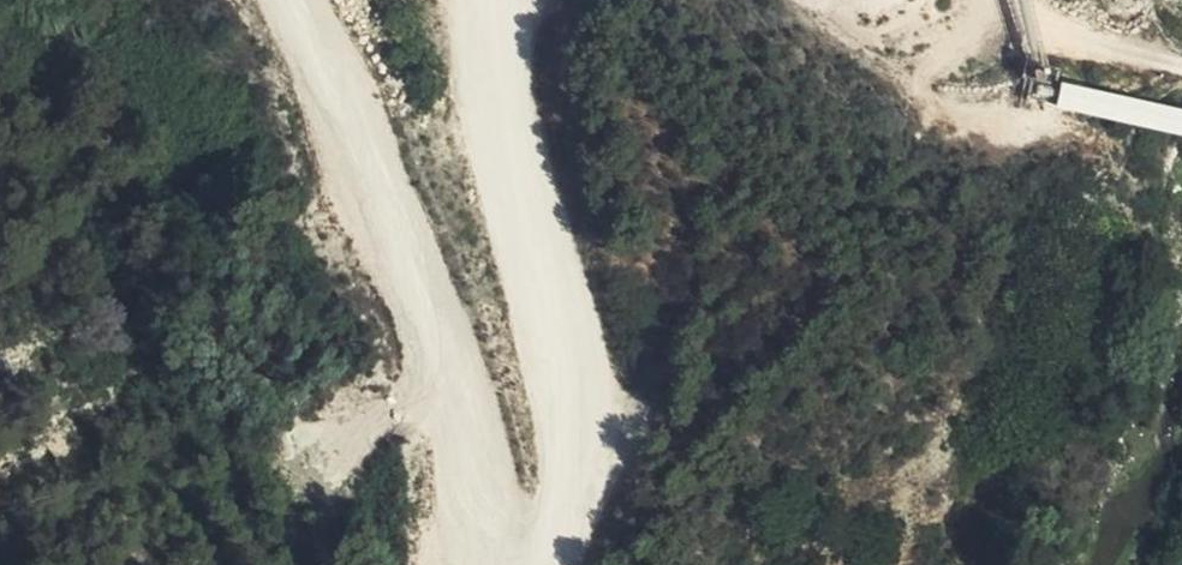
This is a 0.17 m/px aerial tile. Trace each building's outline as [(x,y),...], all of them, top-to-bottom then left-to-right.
[(1061,83),(1055,109),(1181,135),(1181,108),(1061,83)]
